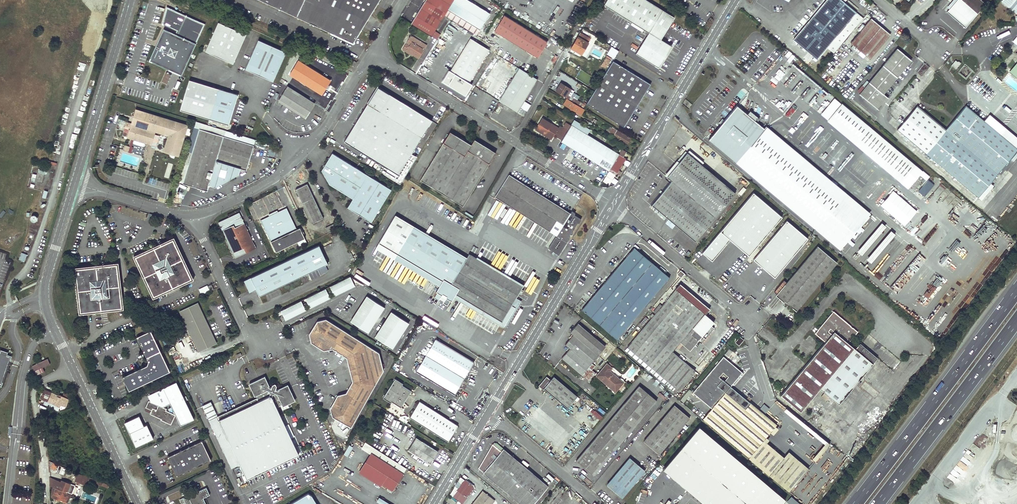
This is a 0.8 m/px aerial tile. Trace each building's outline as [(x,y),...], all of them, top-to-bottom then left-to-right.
[(354,43),(380,0),(260,0),(354,43)] [(444,16),(475,35),(489,14),(466,0),(426,0),(424,3),(444,16)] [(648,0),(607,0),(604,5),(648,32),(635,54),(658,68),(668,52),(666,43),(660,40),(675,17),(648,0)] [(840,0),(826,0),(793,40),(816,60),(856,14),(840,0)] [(977,14),(985,5),(980,0),(961,0),(977,14)] [(1015,0),(1003,0),(1002,1),(1011,8),(1016,3),(1016,4),(1016,1),(1015,0)] [(424,3),(411,24),(431,37),(444,16),(424,3)] [(149,60),(181,75),(205,24),(168,6),(163,23),(177,30),(176,33),(165,28),(164,28),(149,60)] [(503,15),(493,31),(537,58),(547,42),(503,15)] [(890,35),(870,19),(850,43),(869,60),(890,35)] [(205,51),(233,64),(246,34),(219,22),(205,51)] [(591,38),(580,32),(571,48),(582,54),(591,38)] [(1016,35),(1008,45),(1012,49),(1016,43),(1016,35)] [(402,50),(411,56),(412,54),(406,50),(409,45),(410,42),(423,49),(426,46),(410,36),(402,50)] [(488,50),(469,38),(449,71),(468,83),(488,50)] [(246,69),(273,82),(286,52),(259,40),(246,69)] [(423,49),(410,42),(409,45),(406,50),(412,54),(418,58),(423,49)] [(906,65),(892,54),(858,94),(859,95),(878,111),(887,99),(883,95),(906,65)] [(537,80),(500,58),(480,90),(517,113),(537,80)] [(610,60),(606,58),(601,65),(606,68),(610,60)] [(331,81),(298,61),(290,75),(322,95),(326,88),(328,85),(331,81)] [(650,84),(612,61),(586,104),(623,127),(636,106),(636,104),(641,96),(643,95),(650,84)] [(84,71),(85,64),(79,62),(77,69),(84,71)] [(180,109),(228,125),(238,95),(189,79),(180,109)] [(173,87),(178,89),(182,82),(177,80),(173,87)] [(569,88),(560,83),(555,91),(568,99),(570,96),(568,95),(566,94),(569,88)] [(805,101),(819,113),(832,99),(815,83),(810,89),(817,95),(815,98),(812,96),(809,100),(808,99),(805,101)] [(315,104),(287,86),(278,101),(306,119),(315,104)] [(370,99),(372,100),(378,91),(384,95),(385,93),(377,88),(370,99)] [(372,100),(370,99),(344,141),(398,174),(431,121),(385,93),(384,95),(378,91),(372,100)] [(583,109),(567,99),(564,104),(580,114),(583,109)] [(525,101),(521,107),(527,111),(531,104),(525,101)] [(828,118),(916,191),(928,176),(840,103),(828,118)] [(735,163),(763,129),(753,121),(754,119),(756,121),(758,119),(748,111),(745,115),(735,106),(722,121),(720,119),(717,123),(719,125),(707,140),(735,163)] [(966,106),(946,129),(918,106),(898,130),(978,197),(1016,151),(1016,148),(1001,135),(966,106)] [(187,126),(135,110),(131,124),(126,123),(122,136),(151,144),(155,132),(158,133),(168,136),(163,152),(172,154),(171,157),(174,158),(175,155),(178,156),(187,126)] [(557,129),(539,118),(533,127),(549,137),(551,133),(552,132),(554,133),(553,134),(560,139),(563,133),(557,129)] [(573,119),(570,123),(585,133),(589,128),(573,119)] [(196,122),(195,128),(199,129),(182,184),(207,191),(209,185),(215,187),(238,174),(240,168),(246,170),(254,145),(224,136),(226,131),(196,122)] [(585,133),(570,123),(565,130),(563,133),(560,139),(559,139),(614,174),(625,158),(622,156),(625,151),(621,148),(618,154),(585,133)] [(195,128),(178,182),(182,184),(199,129),(195,128)] [(630,139),(613,128),(612,130),(613,130),(612,133),(614,135),(619,138),(618,141),(623,144),(624,142),(627,144),(630,139)] [(1001,135),(1016,148),(1016,137),(1006,128),(1001,135)] [(866,215),(763,129),(735,163),(838,249),(866,215)] [(226,131),(224,136),(254,145),(255,139),(226,131)] [(450,132),(420,181),(463,207),(496,153),(474,140),(471,145),(450,132)] [(663,178),(685,152),(683,151),(662,177),(663,178)] [(733,193),(685,152),(663,178),(668,182),(648,205),(692,241),(733,193)] [(346,208),(370,223),(390,190),(332,154),(321,171),(329,184),(351,199),(346,208)] [(609,185),(615,175),(608,171),(602,181),(609,185)] [(558,254),(569,237),(568,236),(569,235),(570,235),(572,232),(571,231),(576,223),(578,223),(580,219),(573,215),(574,214),(570,212),(569,213),(568,215),(519,184),(520,183),(507,175),(493,197),(501,202),(500,204),(510,210),(511,209),(512,207),(556,235),(555,236),(548,248),(558,254)] [(519,184),(568,215),(569,213),(520,183),(519,184)] [(323,218),(307,184),(295,189),(312,223),(323,218)] [(781,217),(752,192),(702,252),(711,261),(724,245),(729,240),(734,244),(748,256),(781,217)] [(293,198),(288,200),(294,212),(298,210),(293,198)] [(555,236),(556,235),(512,207),(511,209),(555,236)] [(296,229),(286,208),(277,212),(269,216),(261,220),(276,252),(293,244),(297,242),(299,246),(307,243),(304,238),(305,238),(300,228),(296,229)] [(255,249),(238,213),(231,216),(232,219),(230,219),(229,217),(217,223),(226,240),(227,240),(228,241),(227,242),(232,254),(237,251),(240,256),(255,249)] [(394,216),(378,242),(441,281),(439,285),(435,292),(436,293),(434,296),(435,299),(437,300),(439,298),(443,301),(441,303),(445,305),(447,304),(449,301),(450,301),(453,296),(455,294),(500,321),(510,305),(522,286),(467,254),(464,258),(394,216)] [(807,238),(781,217),(748,256),(774,278),(807,238)] [(861,255),(885,225),(875,217),(852,247),(861,255)] [(340,228),(337,223),(325,228),(328,234),(340,228)] [(887,227),(863,255),(870,261),(894,233),(887,227)] [(174,238),(133,257),(153,299),(193,281),(174,238)] [(375,246),(439,285),(441,281),(378,242),(375,246)] [(319,245),(244,281),(249,293),(256,290),(259,296),(327,263),(319,245)] [(582,309),(617,339),(670,277),(634,247),(582,309)] [(835,264),(817,248),(778,295),(796,311),(835,264)] [(27,254),(21,252),(19,260),(25,262),(27,254)] [(991,263),(997,266),(1001,259),(994,256),(991,263)] [(78,316),(123,310),(117,264),(72,269),(78,316)] [(354,285),(349,276),(330,286),(332,289),(335,295),(354,285)] [(899,291),(903,285),(897,281),(893,287),(899,291)] [(963,307),(974,294),(981,286),(977,282),(959,304),(963,307)] [(713,322),(705,314),(709,309),(679,284),(674,289),(675,289),(661,306),(659,304),(653,312),(654,313),(653,315),(651,313),(649,316),(651,318),(626,347),(627,347),(677,390),(694,370),(672,351),(679,343),(689,351),(713,322)] [(306,298),(308,302),(310,307),(329,297),(327,292),(325,289),(306,298)] [(455,294),(453,296),(502,325),(513,307),(510,305),(500,321),(455,294)] [(350,322),(367,332),(383,307),(366,296),(359,307),(364,310),(362,312),(358,309),(350,322)] [(301,301),(282,310),(286,319),(305,310),(302,304),(301,301)] [(198,305),(180,313),(197,351),(216,342),(198,305)] [(780,395),(800,412),(819,389),(838,405),(872,364),(854,349),(847,343),(857,332),(832,311),(814,334),(824,342),(780,395)] [(391,312),(375,337),(392,348),(400,336),(395,333),(397,331),(401,333),(408,322),(391,312)] [(325,319),(316,321),(308,334),(310,343),(323,351),(332,349),(346,358),(350,382),(344,392),(335,395),(328,408),(331,417),(350,427),(382,371),(379,354),(325,319)] [(561,358),(588,380),(595,372),(591,369),(595,365),(591,362),(605,345),(578,321),(570,330),(573,333),(565,343),(570,347),(561,358)] [(150,331),(136,338),(148,362),(146,366),(122,378),(129,392),(170,373),(150,331)] [(734,343),(738,346),(743,340),(739,337),(734,343)] [(416,372),(454,394),(473,362),(435,339),(416,372)] [(854,349),(872,364),(877,358),(859,343),(854,349)] [(677,390),(627,347),(624,351),(674,393),(677,390)] [(0,353),(0,387),(9,363),(9,360),(11,357),(7,356),(4,354),(0,353)] [(491,363),(500,367),(503,360),(494,356),(491,363)] [(723,356),(692,392),(698,397),(700,395),(706,401),(704,403),(711,408),(725,392),(724,391),(725,389),(727,391),(730,388),(729,387),(730,386),(741,372),(735,367),(734,366),(723,356)] [(47,360),(33,367),(37,375),(44,372),(42,368),(49,364),(47,360)] [(607,385),(615,391),(623,382),(609,370),(612,367),(607,363),(597,373),(609,383),(607,385)] [(596,375),(607,385),(609,383),(597,373),(596,375)] [(543,388),(567,407),(576,395),(552,375),(550,379),(546,375),(538,385),(543,389),(543,388)] [(256,399),(258,402),(218,420),(216,417),(210,402),(201,406),(230,469),(238,465),(245,480),(297,456),(276,410),(282,407),(287,405),(294,401),(287,386),(278,390),(275,389),(276,387),(275,385),(274,384),(272,385),(271,387),(269,386),(265,377),(248,384),(254,397),(255,396),(256,399)] [(401,407),(410,392),(401,386),(402,385),(394,380),(382,399),(390,404),(391,402),(401,407)] [(154,398),(151,402),(148,401),(145,408),(151,411),(149,414),(161,420),(160,420),(171,425),(175,415),(166,411),(167,409),(162,407),(170,404),(180,426),(193,420),(176,382),(152,394),(154,398)] [(575,461),(593,476),(656,400),(638,385),(575,461)] [(726,393),(738,403),(743,397),(731,387),(730,388),(727,391),(726,393)] [(40,399),(46,402),(46,401),(48,402),(51,394),(45,391),(40,399)] [(51,394),(48,402),(46,401),(46,402),(44,405),(51,408),(58,411),(58,410),(59,407),(59,408),(60,406),(65,408),(69,401),(62,397),(61,399),(57,397),(57,396),(51,394)] [(743,397),(738,403),(739,404),(744,409),(749,403),(744,398),(744,399),(743,397)] [(216,417),(218,420),(258,402),(256,399),(216,417)] [(408,418),(447,442),(457,425),(418,402),(408,418)] [(643,441),(658,454),(689,417),(674,405),(643,441)] [(124,423),(135,447),(152,439),(146,425),(143,427),(138,417),(124,423)] [(299,453),(302,452),(288,421),(286,422),(299,453)] [(703,503),(781,503),(785,499),(698,426),(662,469),(703,503)] [(407,450),(429,464),(437,450),(415,437),(407,450)] [(202,441),(167,457),(176,477),(211,460),(202,441)] [(478,466),(521,503),(534,503),(550,487),(504,448),(501,451),(493,443),(478,466)] [(348,456),(353,446),(349,444),(344,454),(348,456)] [(359,470),(391,489),(403,473),(370,453),(359,470)] [(606,484),(621,497),(644,470),(629,457),(606,484)] [(81,485),(84,477),(82,476),(82,477),(78,475),(75,483),(81,485)] [(58,482),(50,478),(50,484),(55,487),(58,482)] [(452,496),(461,502),(459,503),(462,503),(463,503),(462,503),(473,488),(472,484),(465,479),(452,496)] [(55,487),(73,495),(74,494),(72,493),(75,487),(62,481),(61,483),(58,482),(55,487)] [(66,494),(53,488),(51,491),(53,492),(53,498),(55,499),(56,499),(56,500),(57,501),(58,501),(59,500),(60,500),(67,503),(70,496),(66,494)] [(203,499),(210,496),(206,488),(183,499),(185,503),(206,503),(203,499)] [(494,500),(482,491),(472,503),(491,503),(494,500)] [(311,495),(307,493),(289,503),(316,503),(311,495)]
